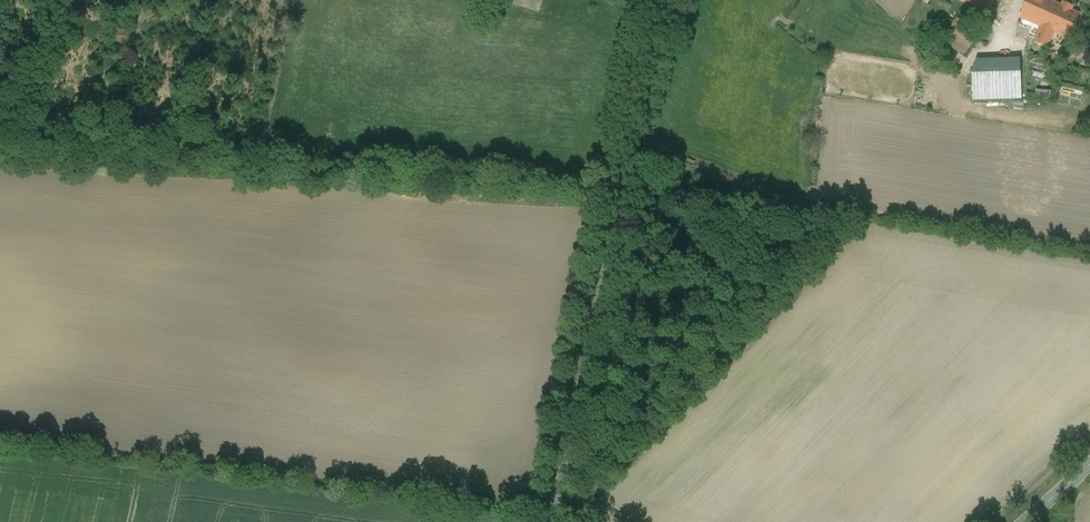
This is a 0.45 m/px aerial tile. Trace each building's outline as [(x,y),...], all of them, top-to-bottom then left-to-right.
[(974,3),(990,9),(994,0),(966,0),(974,3)] [(1046,0),(1028,0),(1021,17),(1042,26),(1054,31),(1069,38),(1079,15),(1046,0)] [(990,9),(974,3),(971,11),(988,18),(992,10),(990,9)] [(957,18),(942,39),(966,57),(978,39),(971,34),(973,30),(957,18)] [(1042,26),(1035,42),(1047,47),(1047,46),(1052,35),(1054,31),(1042,26)] [(1058,38),(1052,35),(1047,46),(1053,49),(1058,38)] [(976,63),(973,75),(973,100),(1021,98),(1020,62),(976,63)]
